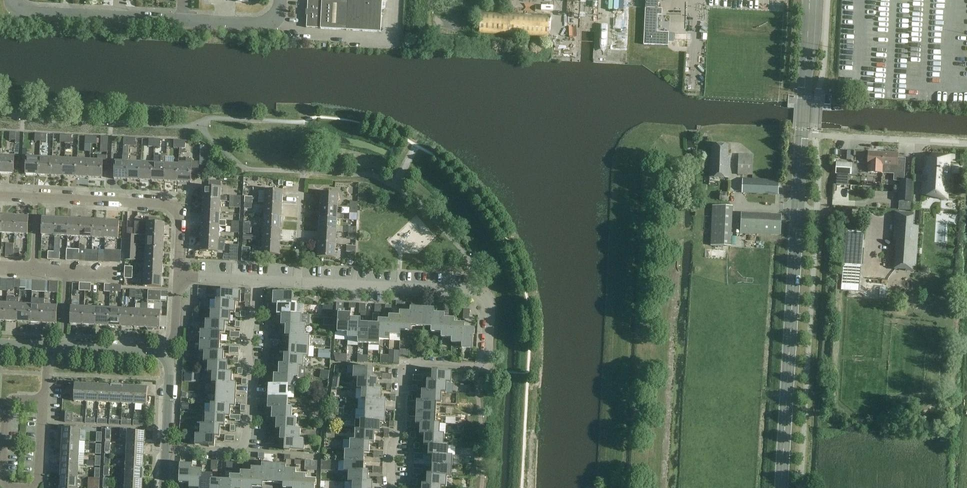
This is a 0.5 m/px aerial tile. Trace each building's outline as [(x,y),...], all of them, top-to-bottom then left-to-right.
[(347,30),(381,32),(382,0),(348,0),(308,0),(306,28),(320,29),(347,30)] [(668,46),(669,33),(668,33),(657,33),(658,15),(662,15),(662,9),(658,9),(658,0),(646,0),(643,45),(668,46)] [(551,16),(481,11),(479,33),(549,38),(551,16)] [(200,144),(200,158),(210,158),(210,144),(200,144)] [(710,161),(709,178),(729,178),(730,157),(728,157),(728,153),(728,145),(712,144),(712,152),(711,152),(711,162),(710,161)] [(883,166),(882,166),(883,153),(868,152),(868,153),(868,165),(869,165),(868,173),(883,174),(883,166)] [(888,153),(883,153),(882,166),(883,166),(890,166),(890,174),(897,174),(897,167),(898,167),(898,153),(888,153)] [(14,174),(15,156),(2,155),(1,174),(14,174)] [(127,180),(128,162),(128,156),(122,155),(122,161),(115,161),(114,179),(127,180)] [(738,155),(738,175),(752,176),(753,156),(738,155)] [(26,156),(26,157),(26,175),(39,175),(39,157),(26,156)] [(90,160),(89,178),(102,179),(103,165),(107,165),(107,156),(98,156),(97,160),(90,160)] [(153,163),(152,181),(165,182),(166,164),(166,157),(162,156),(161,163),(153,163)] [(926,158),(925,176),(930,177),(930,176),(949,178),(950,156),(944,156),(944,159),(926,158)] [(39,157),(39,175),(51,176),(52,158),(39,157)] [(52,158),(51,176),(64,177),(65,158),(52,158)] [(65,158),(64,177),(77,177),(78,159),(65,158)] [(78,159),(77,177),(89,178),(90,160),(78,159)] [(191,183),(192,167),(199,167),(199,162),(192,162),(192,159),(186,159),(186,162),(179,161),(179,164),(178,182),(191,183)] [(128,162),(127,180),(140,180),(141,162),(128,162)] [(141,162),(140,180),(152,181),(153,163),(141,162)] [(852,164),(836,163),(835,174),(851,175),(852,164)] [(179,164),(166,164),(165,182),(178,182),(179,164)] [(924,183),(924,194),(930,194),(931,192),(941,192),(941,199),(948,199),(949,178),(930,176),(930,177),(929,184),(924,183)] [(743,179),(742,193),(778,195),(779,181),(743,179)] [(900,181),(899,201),(912,202),(913,181),(900,181)] [(253,182),(245,182),(245,194),(253,194),(253,182)] [(221,188),(203,187),(202,200),(221,201),(227,201),(227,197),(221,196),(221,188)] [(265,190),(264,203),(282,204),(283,191),(265,190)] [(339,194),(338,194),(320,193),(320,206),(338,207),(339,194)] [(202,213),(220,214),(221,201),(202,200),(202,213)] [(282,217),(282,204),(264,203),(264,216),(282,217)] [(338,214),(338,207),(320,206),(319,207),(318,208),(318,212),(319,213),(319,219),(338,220),(338,219),(343,220),(343,215),(338,214)] [(733,207),(713,206),(711,246),(731,247),(733,207)] [(254,213),(255,224),(263,222),(261,212),(254,213)] [(912,226),(913,214),(895,212),(894,225),(893,242),(897,242),(895,269),(898,270),(899,268),(905,268),(905,270),(912,271),(913,267),(914,242),(911,242),(912,226)] [(220,221),(220,214),(202,213),(201,226),(220,227),(220,226),(226,227),(226,221),(220,221)] [(3,215),(2,234),(15,234),(16,216),(3,215)] [(16,216),(15,234),(28,235),(29,216),(16,216)] [(281,229),(282,217),(264,216),(263,229),(281,229)] [(42,217),(42,235),(55,236),(55,218),(42,217)] [(781,219),(741,217),(740,233),(781,235),(781,219)] [(68,218),(55,218),(55,236),(67,237),(68,218)] [(81,219),(68,218),(67,237),(80,237),(81,219)] [(94,220),(81,219),(80,237),(93,238),(94,220)] [(337,232),(338,220),(319,219),(318,231),(337,232)] [(94,220),(93,238),(105,239),(106,220),(94,220)] [(119,221),(106,220),(105,239),(118,239),(119,221)] [(146,236),(164,237),(165,224),(135,222),(134,235),(146,236)] [(201,238),(219,239),(220,227),(201,226),(201,238)] [(263,229),(262,241),(281,242),(281,229),(263,229)] [(318,231),(318,244),(336,245),(337,232),(318,231)] [(164,249),(164,237),(146,236),(146,248),(164,249)] [(126,247),(136,247),(137,238),(126,237),(126,247)] [(218,252),(219,239),(201,238),(200,251),(218,252)] [(280,255),(281,242),(262,241),(262,254),(280,255)] [(336,258),(336,245),(318,244),(317,257),(336,258)] [(126,247),(126,256),(136,256),(136,247),(126,247)] [(229,261),(238,261),(239,247),(230,247),(229,261)] [(242,247),(242,262),(250,262),(250,248),(242,247)] [(146,248),(145,261),(163,262),(164,249),(146,248)] [(162,275),(163,262),(145,261),(144,274),(162,275)] [(162,288),(162,275),(144,274),(144,287),(162,288)] [(33,281),(26,280),(20,280),(20,288),(32,288),(33,281)] [(32,291),(45,292),(45,281),(33,281),(32,288),(32,291)] [(59,282),(45,281),(45,292),(58,292),(59,282)] [(110,285),(110,292),(110,296),(116,296),(116,292),(121,293),(121,285),(110,285)] [(148,303),(147,328),(148,331),(153,331),(154,329),(160,329),(161,311),(151,311),(152,301),(161,302),(162,291),(148,290),(148,303)] [(222,290),(221,300),(236,301),(236,303),(241,303),(242,291),(222,290)] [(293,304),(293,303),(293,293),(274,292),(273,305),(278,305),(278,303),(293,304)] [(6,303),(5,321),(18,322),(19,304),(19,298),(7,297),(7,303),(6,303)] [(32,304),(31,323),(43,323),(44,305),(45,298),(39,298),(38,305),(32,304)] [(236,313),(236,303),(236,301),(221,300),(216,300),(216,310),(216,311),(231,311),(231,313),(236,313)] [(135,310),(134,328),(147,328),(148,303),(141,303),(141,310),(135,310)] [(277,315),(282,315),(282,314),(297,315),(297,314),(298,304),(293,303),(293,304),(278,303),(278,305),(277,315)] [(19,304),(18,322),(31,323),(32,304),(19,304)] [(57,306),(44,305),(43,323),(56,324),(57,306)] [(71,306),(70,324),(83,325),(84,307),(71,306)] [(84,307),(83,325),(96,326),(97,308),(84,307)] [(411,307),(411,312),(412,312),(411,327),(421,328),(422,308),(411,307)] [(97,308),(96,326),(109,326),(110,308),(97,308)] [(121,327),(122,309),(110,308),(109,326),(121,327)] [(434,309),(422,308),(421,328),(431,328),(432,328),(433,313),(434,313),(434,309)] [(134,328),(135,310),(122,309),(121,327),(134,328)] [(365,324),(366,309),(360,309),(360,314),(362,314),(361,323),(359,323),(359,339),(358,339),(358,343),(369,344),(370,324),(365,324)] [(230,323),(231,313),(231,311),(216,311),(216,310),(211,310),(211,320),(211,321),(226,322),(226,323),(230,323)] [(381,315),(381,310),(375,310),(375,315),(374,314),(373,324),(370,324),(369,344),(379,344),(380,340),(379,340),(380,324),(379,324),(379,315),(381,315)] [(411,332),(411,327),(412,312),(411,312),(400,311),(400,316),(401,316),(400,331),(401,331),(411,332)] [(349,318),(351,319),(351,314),(339,313),(338,333),(348,334),(349,318)] [(432,328),(431,328),(431,333),(442,333),(443,318),(444,318),(444,314),(434,313),(433,313),(432,328)] [(302,314),(297,314),(297,315),(282,314),(282,315),(281,326),(286,326),(286,325),(301,325),(302,314)] [(348,334),(348,338),(358,339),(359,339),(359,323),(361,323),(362,314),(360,314),(360,319),(351,319),(349,318),(348,334)] [(379,340),(380,340),(390,340),(390,335),(391,320),(389,320),(381,320),(381,315),(379,315),(379,324),(380,324),(379,340)] [(401,316),(400,316),(390,316),(389,320),(391,320),(390,335),(401,336),(401,331),(400,331),(401,316)] [(454,319),(444,318),(443,318),(442,333),(441,338),(452,338),(452,339),(453,323),(454,323),(454,319)] [(225,334),(226,323),(226,322),(211,321),(211,320),(206,320),(205,331),(221,332),(221,333),(225,334)] [(452,339),(452,338),(452,343),(462,344),(463,329),(464,329),(465,324),(454,323),(453,323),(452,339)] [(286,336),(290,337),(290,335),(305,336),(306,335),(306,325),(301,325),(286,325),(286,326),(286,336)] [(475,329),(464,329),(463,329),(462,344),(462,348),(473,349),(473,335),(475,335),(475,329)] [(201,330),(200,341),(220,342),(221,333),(221,332),(205,331),(201,330)] [(290,335),(290,337),(290,345),(310,347),(310,336),(306,335),(305,336),(290,335)] [(220,352),(220,351),(220,342),(200,341),(200,352),(204,352),(220,352)] [(310,347),(290,345),(289,354),(290,354),(289,356),(304,357),(309,357),(310,347)] [(225,351),(220,351),(220,352),(204,352),(204,363),(209,363),(209,362),(224,363),(224,361),(225,351)] [(284,354),(284,364),(284,366),(299,367),(304,368),(304,357),(289,356),(290,354),(289,354),(284,354)] [(208,373),(213,374),(213,373),(228,374),(228,372),(229,362),(224,361),(224,363),(209,362),(209,363),(208,373)] [(299,378),(299,367),(284,366),(284,364),(279,364),(279,375),(279,376),(294,377),(299,378)] [(373,379),(373,378),(374,367),(368,367),(368,368),(354,367),(354,368),(348,368),(347,377),(353,378),(353,379),(358,379),(358,378),(373,379)] [(433,370),(432,380),(432,382),(447,383),(452,383),(452,372),(438,371),(438,370),(433,370)] [(233,372),(228,372),(228,374),(213,373),(213,374),(212,384),(217,384),(217,383),(232,384),(232,382),(233,372)] [(293,388),(294,377),(279,376),(279,375),(274,374),(274,385),(274,386),(289,387),(289,388),(293,388)] [(378,378),(373,378),(373,379),(358,378),(358,379),(358,389),(362,390),(362,389),(377,390),(377,388),(378,378)] [(427,380),(427,390),(427,392),(442,393),(447,393),(447,383),(432,382),(432,380),(427,380)] [(217,384),(217,394),(236,395),(237,383),(232,382),(232,384),(217,383),(217,384)] [(86,402),(87,384),(74,384),(75,384),(74,401),(86,402)] [(87,384),(86,402),(98,403),(99,385),(87,384)] [(111,386),(99,385),(98,403),(110,403),(111,386)] [(268,397),(288,398),(289,388),(289,387),(274,386),(274,385),(269,385),(268,397)] [(111,386),(110,403),(122,404),(123,386),(111,386)] [(135,387),(123,386),(122,404),(134,404),(135,387)] [(135,387),(134,404),(147,405),(148,388),(149,388),(149,387),(135,387)] [(362,400),(366,400),(381,400),(382,399),(382,388),(377,388),(377,390),(362,389),(362,390),(362,400)] [(441,404),(442,393),(427,392),(427,390),(422,390),(422,400),(422,402),(437,403),(441,404)] [(236,395),(217,394),(216,404),(231,405),(231,407),(236,407),(236,395)] [(288,408),(288,407),(288,398),(268,397),(268,409),(272,409),(273,407),(288,408)] [(366,400),(366,410),(386,411),(386,399),(382,399),(381,400),(366,400)] [(416,412),(436,413),(437,403),(422,402),(422,400),(417,400),(416,412)] [(231,416),(231,407),(231,405),(216,404),(211,404),(211,414),(226,415),(226,417),(230,417),(231,417),(231,416)] [(273,407),(272,409),(272,419),(277,419),(277,418),(292,419),(292,418),(293,408),(288,407),(288,408),(273,407)] [(386,411),(366,410),(365,420),(380,421),(380,423),(385,423),(386,411)] [(66,412),(65,422),(73,423),(73,418),(74,412),(66,412)] [(436,424),(436,423),(436,413),(416,412),(410,412),(409,417),(416,417),(416,424),(421,425),(421,423),(436,424)] [(226,428),(226,417),(226,415),(211,414),(206,414),(206,424),(206,425),(221,425),(221,427),(226,428)] [(276,430),(281,430),(281,429),(296,429),(297,418),(292,418),(292,419),(277,418),(277,419),(276,430)] [(356,420),(356,430),(360,430),(360,431),(375,431),(375,433),(380,433),(380,423),(380,421),(365,420),(361,420),(356,420)] [(440,434),(440,424),(436,423),(436,424),(421,423),(421,425),(416,424),(416,428),(420,428),(420,435),(425,435),(425,434),(440,434)] [(220,437),(221,427),(221,425),(206,425),(206,424),(201,424),(201,434),(201,435),(216,435),(216,437),(220,437)] [(62,441),(80,442),(81,429),(63,428),(63,429),(63,433),(60,433),(59,439),(62,439),(62,441)] [(301,429),(296,429),(281,429),(281,430),(280,440),(285,441),(285,439),(300,440),(300,439),(301,429)] [(360,430),(356,430),(355,440),(355,441),(370,442),(370,443),(375,443),(375,433),(375,431),(360,431),(360,430)] [(128,431),(127,444),(145,445),(146,432),(128,431)] [(215,448),(216,437),(216,435),(201,435),(201,434),(196,434),(195,445),(209,446),(209,447),(215,448)] [(425,434),(425,435),(424,446),(429,446),(429,444),(444,445),(444,444),(445,434),(440,434),(425,434)] [(285,439),(285,441),(285,451),(290,451),(290,450),(304,451),(305,440),(300,439),(300,440),(285,439)] [(370,454),(370,443),(370,442),(355,441),(355,440),(350,440),(350,450),(350,451),(365,452),(365,454),(370,454)] [(62,441),(62,453),(79,454),(80,442),(62,441)] [(144,457),(145,445),(127,444),(126,456),(144,457)] [(428,456),(433,456),(433,455),(448,456),(448,455),(449,445),(444,444),(444,445),(429,444),(429,446),(428,456)] [(345,450),(345,461),(365,462),(365,454),(365,452),(350,451),(350,450),(345,450)] [(61,465),(79,466),(79,454),(62,453),(61,465)] [(433,455),(433,456),(433,465),(452,466),(453,455),(448,455),(448,456),(433,455)] [(144,457),(126,456),(126,468),(144,468),(144,457)] [(364,472),(364,471),(365,462),(345,461),(344,472),(349,472),(364,472)] [(262,463),(262,468),(264,468),(263,483),(274,484),(275,464),(262,463)] [(191,469),(192,469),(193,464),(180,464),(179,484),(190,484),(191,469)] [(286,465),(275,464),(274,484),(283,484),(284,484),(285,469),(286,469),(286,465)] [(61,465),(61,477),(78,478),(79,466),(61,465)] [(452,466),(433,465),(432,474),(432,476),(447,476),(447,477),(452,477),(452,466)] [(263,483),(264,468),(262,468),(252,467),(252,472),(253,472),(252,487),(253,487),(262,487),(263,487),(263,483)] [(143,480),(144,468),(126,468),(125,480),(143,480)] [(190,484),(190,487),(200,487),(201,474),(203,474),(203,470),(192,469),(191,469),(190,484)] [(283,484),(283,487),(294,487),(295,474),(296,474),(296,470),(286,469),(285,469),(284,484),(283,484)] [(241,476),(243,476),(242,487),(253,487),(252,487),(253,472),(252,472),(241,471),(241,476)] [(369,471),(364,471),(364,472),(349,472),(348,483),(353,483),(353,482),(368,483),(368,481),(369,471)] [(203,474),(201,474),(200,487),(211,487),(211,479),(213,479),(213,475),(203,474)] [(296,474),(295,474),(294,487),(305,487),(305,479),(306,480),(307,475),(296,474)] [(427,474),(427,484),(427,486),(442,486),(442,487),(446,487),(447,477),(447,476),(432,476),(432,474),(427,474)] [(243,476),(241,476),(231,476),(230,480),(232,480),(232,487),(242,487),(243,476)] [(60,487),(78,487),(78,478),(61,477),(60,487)] [(222,480),(213,479),(211,479),(211,487),(221,487),(222,480)] [(306,480),(305,479),(305,487),(315,487),(315,486),(317,486),(317,480),(306,480)] [(143,480),(125,480),(125,487),(143,487),(143,480)] [(230,480),(222,480),(221,487),(232,487),(232,480),(230,480)]
